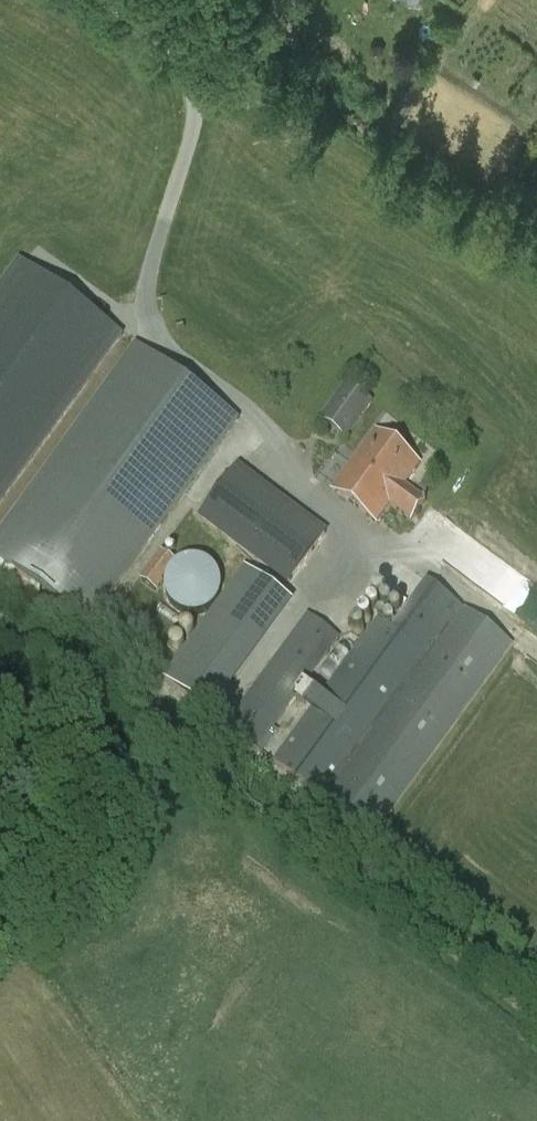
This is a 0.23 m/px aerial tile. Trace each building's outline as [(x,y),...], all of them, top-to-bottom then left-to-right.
[(18,259),(0,285),(0,506),(124,335),(18,259)] [(135,344),(0,531),(0,563),(90,628),(186,495),(240,420),(135,344)] [(348,385),(320,420),(346,440),(373,404),(348,385)] [(379,435),(356,464),(420,511),(426,503),(404,486),(419,466),(379,435)] [(420,511),(356,464),(334,493),(376,525),(390,506),(411,522),(420,511)] [(202,517),(290,583),(326,535),(238,469),(202,517)] [(160,590),(178,562),(162,552),(145,580),(160,590)] [(172,562),(171,611),(220,613),(221,563),(172,562)] [(249,572),(234,593),(269,617),(283,597),(249,572)] [(273,762),(329,804),(469,614),(462,609),(427,583),(392,630),(377,620),(273,762)] [(469,614),(329,804),(374,837),(514,645),(469,614)] [(339,639),(307,616),(230,723),(262,747),(339,639)]
